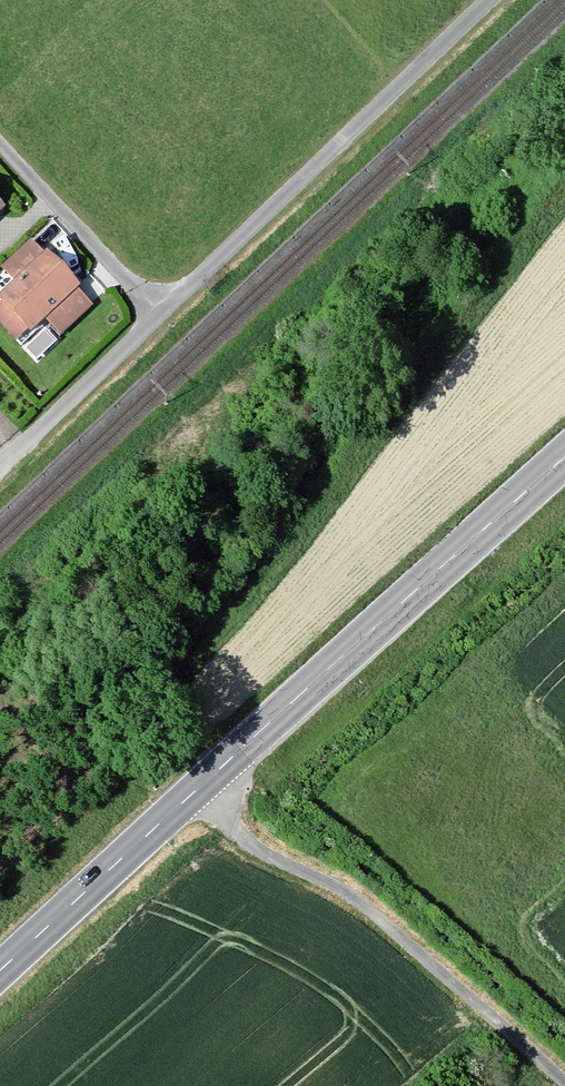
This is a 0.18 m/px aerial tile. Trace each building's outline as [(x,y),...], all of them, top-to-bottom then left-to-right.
[(32,244),(4,270),(19,286),(3,301),(0,304),(0,325),(17,343),(30,330),(33,331),(46,319),(60,335),(90,306),(75,291),(79,287),(46,253),(43,256),(32,244)]
